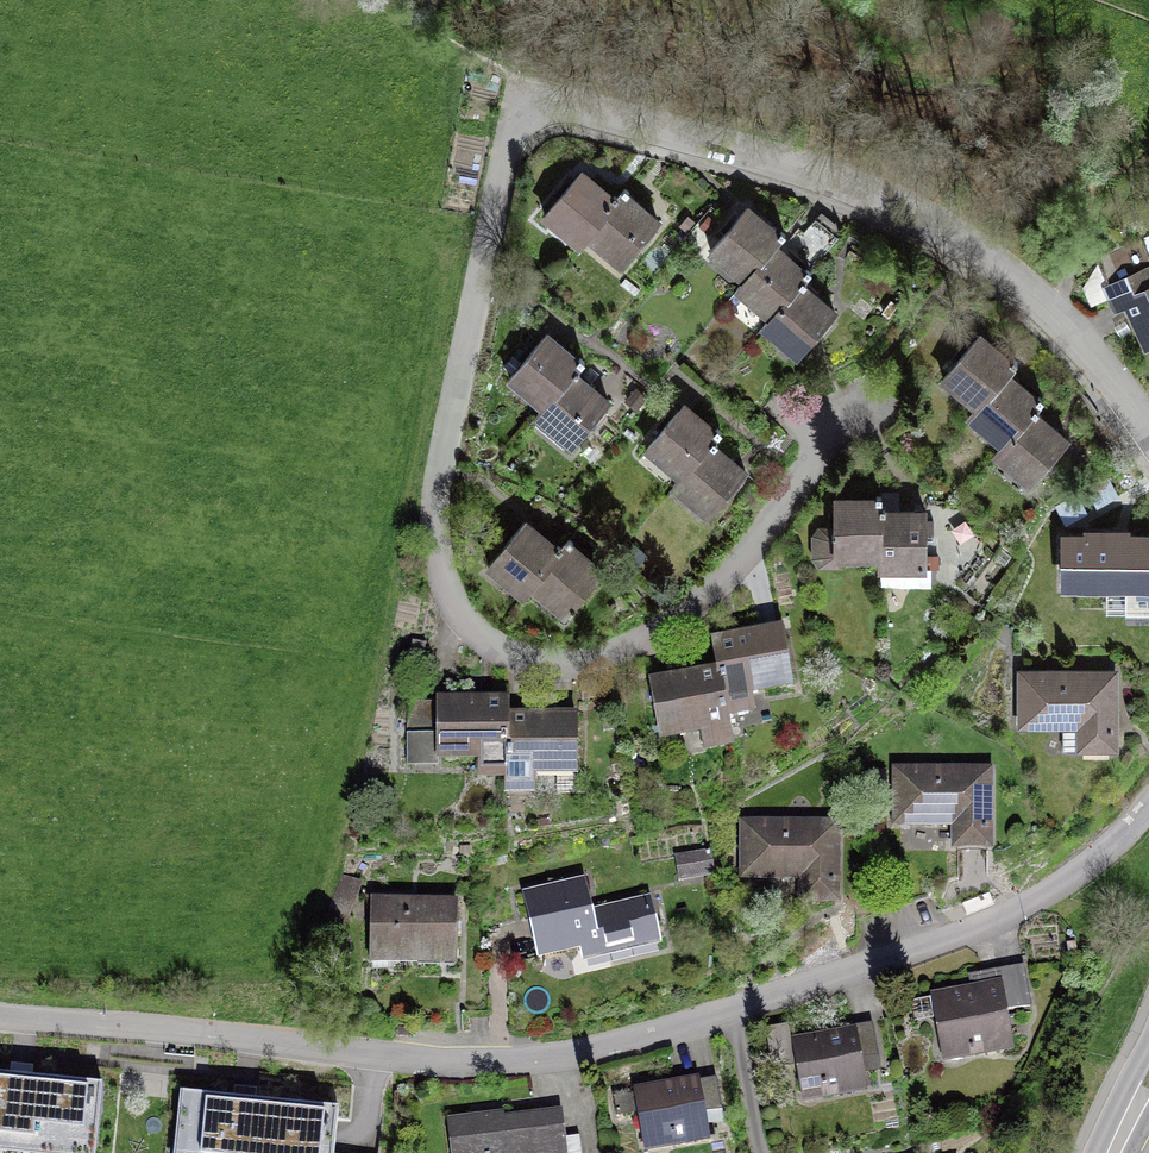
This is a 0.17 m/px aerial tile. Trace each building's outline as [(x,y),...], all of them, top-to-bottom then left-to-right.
[(612,198),(581,172),(545,216),(579,245),(587,236),(618,199),(614,195),(612,198)] [(618,199),(587,236),(621,265),(658,221),(627,195),(629,192),(626,189),(618,199)] [(779,234),(748,208),(711,251),(745,280),(775,246),(785,234),(781,231),(779,234)] [(1117,305),(1118,306),(1128,301),(1148,343),(1148,270),(1147,266),(1148,266),(1148,252),(1143,240),(1097,261),(1117,305)] [(805,272),(775,246),(745,280),(738,289),(771,318),(803,281),(811,272),(808,269),(805,272)] [(771,318),(764,327),(798,356),(835,313),(804,287),(807,284),(803,281),(771,318)] [(510,378),(544,407),(576,370),(584,361),(580,358),(577,361),(547,335),(510,378)] [(977,408),(1007,374),(1017,362),(1014,359),(1011,362),(980,335),(943,379),(977,408)] [(537,416),(572,446),(609,402),(578,376),(580,373),(576,370),(544,407),(537,416)] [(970,417),(1003,446),(1035,408),(1043,399),(1040,396),(1037,400),(1007,374),(977,408),(970,417)] [(647,448),(681,477),(713,440),(721,431),(717,428),(715,431),(684,405),(647,448)] [(1039,411),(1035,408),(1003,446),(996,454),(1030,483),(1067,440),(1036,414),(1039,411)] [(708,516),(746,472),(715,446),(717,443),(713,440),(681,477),(674,486),(708,516)] [(835,500),(835,530),(823,530),(818,536),(818,558),(824,564),(837,564),(837,557),(880,557),(880,508),(880,496),(877,496),(877,500),(835,500)] [(880,508),(880,557),(880,568),(925,569),(926,512),(885,512),(885,508),(880,508)] [(531,586),(562,548),(558,545),(556,548),(525,522),(489,566),(523,594),(531,586)] [(1067,537),(1067,585),(1125,585),(1125,609),(1148,609),(1148,537),(1067,537)] [(566,614),(602,571),(571,545),(573,542),(570,539),(562,548),(531,586),(566,614)] [(714,642),(719,671),(726,710),(752,705),(750,690),(791,683),(781,630),(714,642)] [(422,666),(426,644),(413,641),(408,663),(422,666)] [(719,671),(651,682),(661,736),(702,729),(705,743),(731,739),(726,710),(719,671)] [(1113,746),(1113,675),(1023,675),(1023,723),(1082,723),(1082,746),(1113,746)] [(507,702),(409,702),(408,765),(438,765),(438,756),(480,756),(480,771),(507,771),(507,716),(507,702)] [(507,716),(507,771),(507,786),(533,786),(534,772),(577,772),(577,716),(555,716),(555,703),(524,702),(524,716),(507,716)] [(988,773),(898,773),(898,821),(957,821),(957,844),(988,844),(988,773)] [(835,826),(745,826),(745,874),(804,874),(804,898),(835,898),(835,826)] [(710,851),(675,856),(679,880),(681,880),(714,874),(710,851)] [(343,875),(318,938),(334,944),(358,881),(343,875)] [(540,956),(605,940),(608,952),(659,940),(649,900),(591,913),(583,882),(525,896),(540,956)] [(411,900),(372,899),(370,955),(456,957),(457,905),(411,903),(411,900)] [(999,974),(1001,985),(931,998),(935,1019),(942,1018),(948,1047),(966,1044),(968,1054),(1013,1045),(1007,1010),(1030,1006),(1023,969),(999,974)] [(775,1065),(795,1061),(800,1089),(821,1085),(823,1095),(867,1087),(862,1059),(878,1056),(873,1023),(855,1026),(856,1032),(792,1042),(792,1044),(772,1050),(775,1065)] [(102,1085),(0,1074),(0,1137),(96,1146),(102,1085)] [(717,1077),(634,1092),(635,1093),(614,1097),(617,1116),(646,1111),(650,1135),(669,1132),(671,1143),(709,1136),(705,1114),(722,1111),(717,1077)] [(339,1109),(181,1093),(174,1152),(334,1152),(339,1109)] [(446,1117),(451,1152),(567,1152),(562,1108),(506,1115),(505,1110),(446,1117)]
